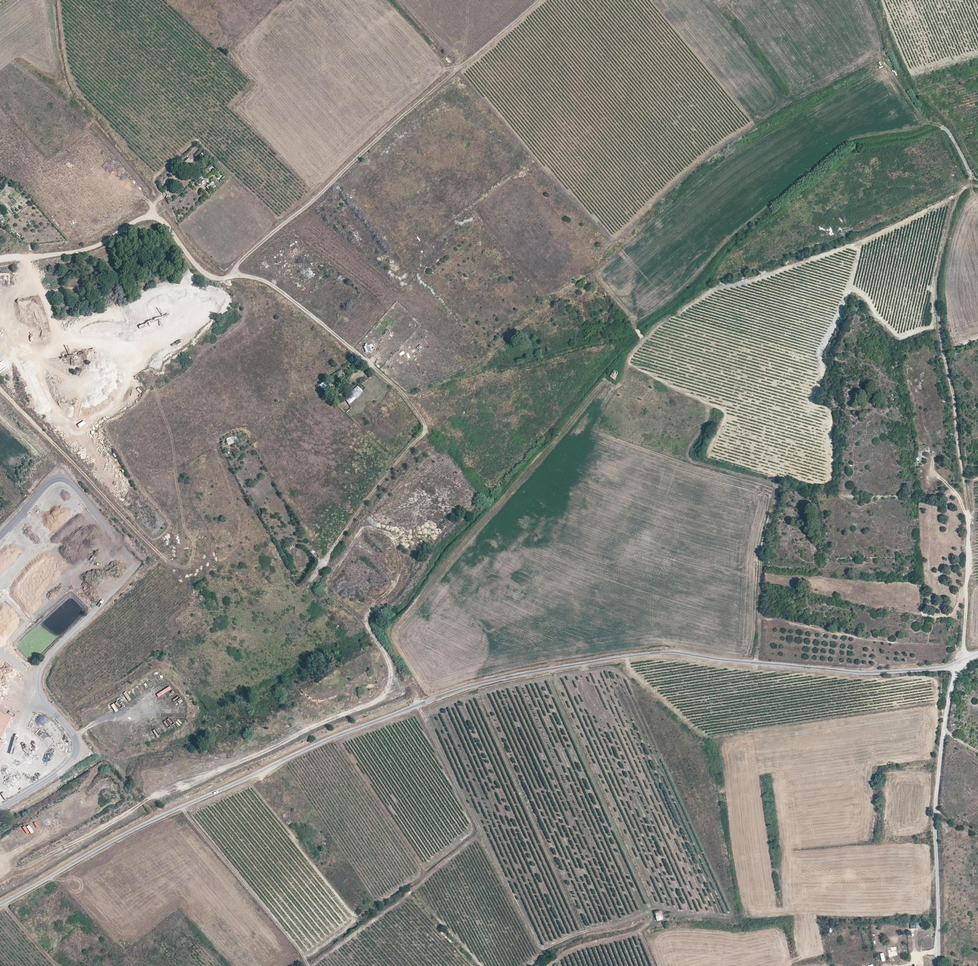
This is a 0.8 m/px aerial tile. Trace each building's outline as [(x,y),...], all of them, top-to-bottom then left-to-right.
[(188,169),(195,162),(190,157),(183,164),(188,169)] [(213,182),(206,187),(209,191),(216,186),(213,182)] [(307,280),(314,273),(307,266),(301,273),(307,280)] [(352,377),(358,372),(355,367),(348,372),(352,377)] [(616,380),(619,373),(614,371),(611,378),(616,380)] [(331,386),(326,381),(320,385),(325,391),(331,386)] [(138,386),(130,395),(137,400),(144,392),(138,386)] [(363,392),(359,387),(351,393),(356,398),(363,392)] [(232,437),(225,439),(228,446),(235,443),(232,437)] [(147,695),(152,701),(158,695),(153,690),(147,695)] [(131,702),(133,705),(145,694),(144,692),(131,702)] [(110,704),(115,712),(121,709),(118,703),(120,702),(119,699),(110,704)] [(12,718),(0,713),(0,742),(12,718)] [(177,729),(182,724),(177,719),(172,724),(177,729)] [(51,734),(58,732),(56,726),(49,728),(51,734)] [(162,731),(156,733),(158,739),(164,738),(162,731)] [(23,826),(27,834),(32,831),(29,824),(23,826)] [(23,827),(15,830),(19,838),(26,834),(23,827)] [(12,834),(6,837),(10,844),(16,840),(12,834)] [(664,919),(661,910),(655,912),(657,917),(656,917),(657,921),(664,919)] [(897,947),(887,948),(888,958),(898,957),(897,947)]
